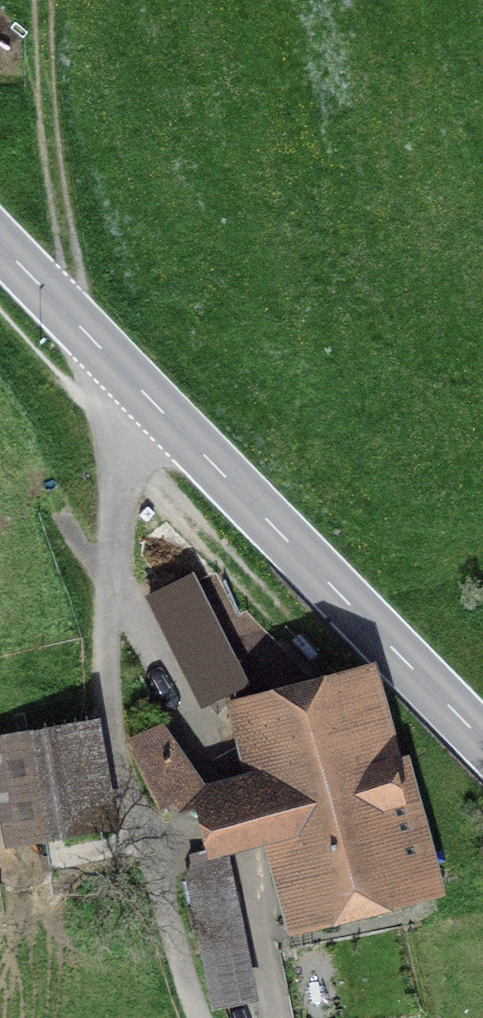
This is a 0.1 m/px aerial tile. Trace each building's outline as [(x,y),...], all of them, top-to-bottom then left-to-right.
[(192,573),(144,598),(202,709),(250,685),(192,573)] [(245,853),(263,848),(288,939),(448,896),(410,755),(402,757),(376,663),(225,704),(244,774),(225,779),(205,784),(176,811),(197,819),(205,849),(209,863),(230,857),(245,853)] [(0,735),(0,824),(1,823),(5,848),(118,829),(99,719),(0,735)] [(164,724),(125,741),(146,785),(167,819),(176,811),(205,784),(164,724)] [(212,1010),(259,1000),(230,857),(209,863),(205,849),(189,854),(191,864),(185,880),(212,1010)]
